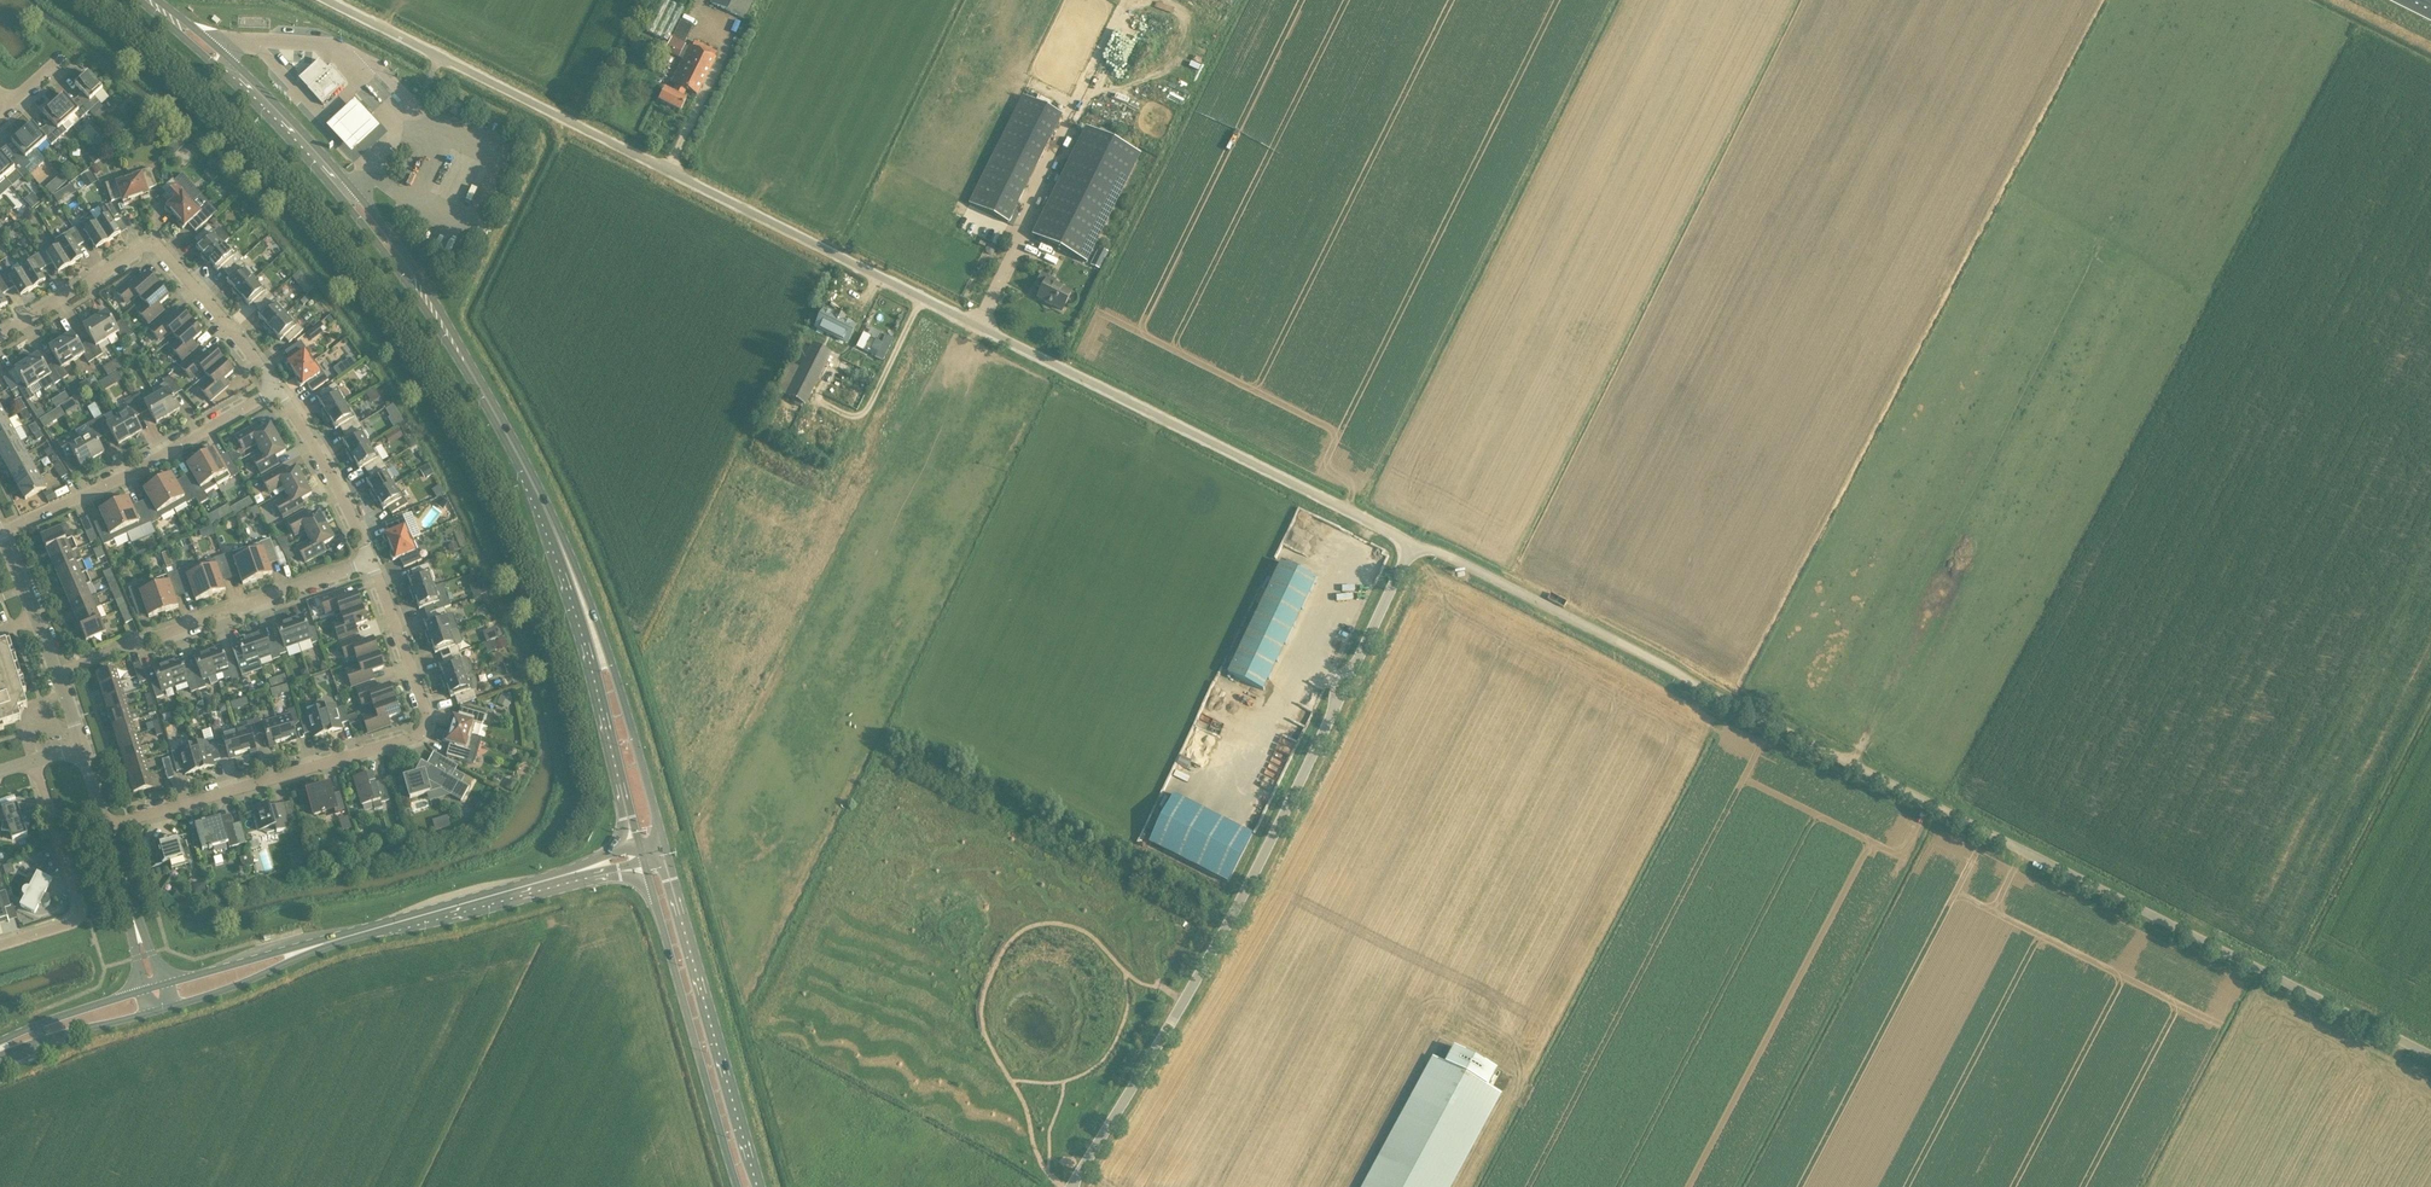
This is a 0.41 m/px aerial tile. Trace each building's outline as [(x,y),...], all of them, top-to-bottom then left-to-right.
[(667,38),(683,6),(671,0),(659,0),(645,28),(667,38)] [(753,0),(712,0),(710,3),(744,20),(753,0)] [(665,52),(679,59),(686,45),(684,44),(693,26),(681,21),(665,52)] [(697,97),(716,59),(689,45),(670,82),(697,97)] [(306,88),(314,97),(322,105),(341,87),(322,67),(318,71),(321,74),(306,88)] [(75,84),(84,95),(79,100),(89,112),(107,96),(102,90),(87,73),(85,75),(84,74),(78,80),(79,80),(75,84)] [(680,113),(686,100),(664,89),(658,102),(680,113)] [(58,97),(52,102),(73,126),(89,112),(79,100),(73,105),(64,94),(59,98),(58,97)] [(969,204),(1008,224),(1062,115),(1023,96),(969,204)] [(52,124),(47,129),(57,141),(73,126),(52,102),(46,108),(47,109),(42,113),(52,124)] [(381,130),(356,104),(328,130),(353,156),(381,130)] [(120,130),(124,127),(125,126),(120,120),(112,127),(117,132),(120,130)] [(19,131),(36,149),(46,140),(51,146),(57,141),(47,129),(41,134),(31,123),(27,127),(26,126),(19,131)] [(124,127),(120,130),(117,132),(123,138),(130,131),(125,126),(124,127)] [(1032,236),(1086,263),(1140,155),(1086,127),(1032,236)] [(20,153),(15,157),(30,175),(46,160),(36,149),(19,131),(14,137),(15,138),(10,142),(20,153)] [(112,151),(118,145),(109,134),(102,140),(112,151)] [(171,150),(181,141),(177,137),(168,147),(171,150)] [(53,146),(60,153),(64,150),(57,143),(53,146)] [(30,175),(15,157),(9,162),(0,152),(0,173),(4,178),(11,186),(21,177),(24,180),(30,175)] [(89,159),(94,164),(101,159),(95,153),(89,159)] [(91,167),(95,172),(96,172),(100,169),(97,163),(92,167),(91,167)] [(150,168),(140,172),(128,176),(135,198),(140,197),(141,200),(149,197),(147,190),(157,186),(150,168)] [(204,174),(212,183),(218,177),(209,169),(204,174)] [(90,172),(89,172),(81,177),(87,186),(96,181),(90,172)] [(162,196),(170,204),(164,209),(170,216),(172,214),(175,217),(193,201),(201,194),(182,174),(174,181),(176,184),(162,196)] [(59,176),(52,182),(59,189),(66,183),(59,176)] [(111,202),(121,198),(124,206),(132,203),(131,200),(135,198),(128,176),(105,184),(111,202)] [(24,200),(32,209),(40,202),(33,193),(24,200)] [(209,219),(202,211),(193,201),(175,217),(178,221),(176,223),(182,229),(188,224),(195,232),(209,219)] [(100,215),(103,219),(96,223),(108,242),(113,239),(117,240),(119,232),(114,224),(121,220),(113,207),(112,207),(111,205),(101,212),(100,215)] [(108,242),(96,223),(89,227),(87,223),(84,223),(74,229),(83,244),(90,240),(95,248),(102,249),(103,245),(108,242)] [(195,239),(199,244),(196,247),(202,254),(200,256),(204,261),(223,245),(229,240),(218,227),(213,231),(209,226),(195,239)] [(57,239),(66,234),(62,228),(53,233),(57,239)] [(82,256),(76,248),(83,244),(74,229),(54,241),(58,247),(59,247),(71,266),(76,262),(80,263),(82,256)] [(228,248),(226,249),(223,245),(204,261),(209,267),(211,265),(217,272),(221,268),(226,274),(240,261),(243,259),(237,253),(235,255),(228,248)] [(59,247),(58,247),(52,251),(50,249),(47,248),(37,255),(45,267),(52,263),(57,272),(64,273),(65,269),(71,266),(59,247)] [(1099,248),(1091,265),(1099,269),(1108,252),(1099,248)] [(28,266),(21,270),(33,289),(38,286),(42,287),(44,280),(39,272),(45,267),(37,255),(27,261),(26,264),(28,266)] [(252,274),(240,261),(226,274),(231,279),(227,282),(233,289),(231,291),(236,296),(253,280),(249,276),(252,274)] [(19,295),(27,297),(28,293),(33,289),(21,270),(17,264),(11,268),(11,271),(8,270),(0,275),(0,279),(8,291),(14,287),(19,295)] [(1070,291),(1054,283),(1056,279),(1040,271),(1034,283),(1041,287),(1037,296),(1038,296),(1061,308),(1062,308),(1071,291),(1070,291)] [(291,278),(298,286),(306,280),(299,272),(291,278)] [(127,306),(138,296),(141,300),(158,286),(148,274),(138,282),(134,277),(115,293),(127,306)] [(271,296),(260,283),(257,285),(253,280),(236,296),(240,301),(243,299),(249,306),(253,303),(257,308),(271,296)] [(159,306),(159,305),(168,297),(158,286),(141,300),(145,304),(137,311),(148,324),(163,311),(159,306)] [(283,309),(276,301),(271,296),(257,308),(262,314),(258,317),(265,324),(263,326),(267,331),(285,315),(281,311),(283,309)] [(814,327),(846,343),(848,339),(848,340),(853,330),(852,330),(854,326),(843,320),(844,319),(835,314),(834,316),(823,310),(814,327)] [(181,311),(172,319),(167,314),(152,327),(164,340),(172,333),(175,337),(191,322),(181,311)] [(115,327),(105,312),(103,313),(97,314),(97,317),(94,319),(107,340),(118,333),(123,341),(133,335),(123,322),(115,327)] [(302,318),(306,322),(312,317),(308,313),(302,318)] [(303,331),(291,318),(289,320),(285,315),(267,331),(272,336),(274,334),(280,341),(284,338),(289,343),(303,331)] [(83,326),(92,342),(87,345),(95,359),(101,355),(96,347),(107,340),(94,319),(91,321),(88,320),(85,325),(83,326)] [(192,342),(201,334),(191,322),(175,337),(178,340),(170,347),(182,361),(197,347),(192,342)] [(312,340),(316,337),(311,330),(307,333),(312,340)] [(885,336),(882,343),(863,333),(856,347),(883,361),(890,347),(894,340),(885,336)] [(81,349),(71,334),(69,335),(63,335),(63,339),(60,341),(73,361),(84,354),(89,362),(95,359),(87,345),(81,349)] [(48,348),(58,363),(52,367),(61,380),(67,377),(62,368),(73,361),(60,341),(57,343),(53,341),(50,347),(48,348)] [(295,375),(314,361),(300,341),(285,352),(291,361),(285,365),(289,372),(292,371),(295,375)] [(805,407),(831,354),(812,344),(785,396),(786,396),(786,397),(805,407)] [(191,382),(203,372),(206,375),(223,361),(212,349),(203,357),(198,351),(179,367),(191,382)] [(47,371),(37,355),(35,357),(29,357),(29,360),(25,362),(38,383),(50,376),(55,384),(61,380),(52,367),(47,371)] [(350,358),(342,363),(348,371),(355,365),(354,364),(351,360),(350,358)] [(223,381),(224,380),(233,372),(223,361),(206,375),(209,379),(199,388),(210,401),(228,386),(223,381)] [(328,381),(322,372),(314,361),(295,375),(297,379),(295,380),(300,387),(306,383),(312,392),(328,381)] [(32,398),(27,390),(38,383),(25,362),(22,364),(19,363),(16,368),(14,370),(24,385),(19,388),(27,402),(29,400),(32,398)] [(108,377),(113,373),(108,365),(102,368),(108,377)] [(121,381),(116,373),(111,376),(115,384),(121,381)] [(16,389),(18,388),(9,375),(3,378),(11,392),(14,390),(16,389)] [(179,410),(170,395),(180,389),(170,377),(162,381),(164,384),(153,391),(168,417),(171,415),(174,417),(178,411),(179,410)] [(89,388),(85,381),(68,392),(72,399),(79,394),(89,388)] [(344,399),(339,390),(335,383),(319,393),(323,399),(318,402),(323,410),(321,411),(324,417),(345,405),(342,400),(344,399)] [(372,402),(380,397),(375,389),(367,394),(372,402)] [(147,408),(156,424),(158,423),(165,423),(165,419),(168,417),(153,391),(152,391),(155,396),(144,403),(139,394),(132,399),(140,412),(147,408)] [(56,409),(61,406),(63,405),(58,397),(51,401),(56,409)] [(19,399),(13,402),(19,413),(22,411),(26,409),(19,399)] [(116,414),(118,418),(130,439),(133,437),(136,439),(140,433),(142,432),(133,416),(140,412),(132,399),(125,403),(127,408),(116,414)] [(27,402),(34,413),(38,420),(45,416),(41,409),(37,411),(34,405),(33,405),(29,400),(27,402)] [(89,408),(95,418),(101,415),(96,404),(89,408)] [(359,424),(351,409),(348,411),(345,405),(324,417),(328,423),(330,422),(335,430),(340,427),(343,433),(359,424)] [(22,411),(19,413),(23,419),(27,421),(31,418),(26,409),(22,411)] [(403,423),(403,422),(397,413),(390,417),(388,418),(394,428),(403,423)] [(51,424),(46,416),(39,420),(44,428),(51,424)] [(109,430),(118,446),(120,444),(127,444),(127,441),(130,439),(118,418),(106,424),(102,416),(94,420),(102,434),(109,430)] [(14,431),(8,419),(0,424),(0,438),(14,431)] [(104,454),(95,438),(102,434),(94,420),(75,431),(92,461),(95,459),(99,461),(102,455),(104,454)] [(29,427),(34,435),(40,431),(35,424),(29,427)] [(368,439),(363,430),(359,424),(343,433),(347,439),(343,442),(347,450),(345,452),(348,457),(369,445),(366,440),(368,439)] [(242,449),(255,442),(259,449),(278,438),(270,425),(259,431),(256,425),(235,437),(242,449)] [(398,429),(393,432),(397,440),(403,437),(398,429)] [(21,442),(14,431),(0,438),(0,453),(21,442)] [(40,431),(33,436),(37,441),(43,437),(40,431)] [(64,438),(57,442),(65,456),(71,452),(81,467),(83,466),(89,466),(89,462),(92,461),(75,431),(75,432),(77,436),(66,442),(64,438)] [(279,465),(278,464),(275,458),(285,452),(278,438),(259,449),(261,453),(251,459),(260,476),(279,465)] [(27,453),(21,442),(0,453),(0,455),(6,465),(27,453)] [(383,464),(375,449),(372,451),(369,445),(348,457),(352,463),(354,462),(359,470),(364,467),(367,474),(383,464)] [(44,452),(47,457),(52,454),(54,453),(50,448),(44,452)] [(229,456),(220,460),(214,449),(200,457),(217,486),(239,473),(229,456)] [(12,476),(33,465),(27,453),(6,465),(12,476)] [(51,463),(58,459),(54,453),(52,454),(47,457),(51,463)] [(187,465),(193,476),(185,481),(195,498),(199,504),(208,499),(204,494),(217,486),(200,457),(187,465)] [(59,462),(53,466),(61,479),(68,475),(59,462)] [(392,479),(387,470),(383,464),(367,474),(371,480),(367,482),(371,490),(369,492),(372,498),(393,486),(390,481),(392,479)] [(420,469),(425,478),(433,473),(429,464),(420,469)] [(19,488),(40,476),(33,465),(12,476),(19,488)] [(269,496),(283,488),(285,492),(304,481),(296,468),(285,474),(282,467),(260,479),(269,496)] [(157,482),(174,511),(195,498),(185,481),(177,485),(171,474),(157,482)] [(25,500),(46,488),(40,476),(19,488),(25,500)] [(304,508),(304,507),(300,501),(311,495),(304,481),(285,492),(287,496),(273,504),(283,520),(304,508)] [(144,490),(150,501),(142,506),(151,524),(160,518),(174,511),(157,482),(144,490)] [(408,504),(399,489),(396,491),(393,486),(372,498),(376,504),(378,502),(383,510),(388,508),(391,514),(408,504)] [(44,493),(48,502),(55,498),(50,490),(44,493)] [(436,504),(443,509),(448,502),(441,497),(436,504)] [(113,504),(127,535),(151,524),(142,506),(133,510),(128,498),(113,504)] [(243,510),(240,503),(230,509),(234,515),(243,510)] [(127,535),(113,504),(99,510),(104,523),(95,526),(104,545),(127,535)] [(223,511),(226,516),(232,513),(229,508),(223,511)] [(247,511),(237,516),(239,521),(249,517),(247,511)] [(304,512),(286,522),(294,537),(305,532),(307,536),(326,526),(319,512),(308,518),(304,512)] [(385,524),(389,533),(382,536),(385,544),(388,543),(390,547),(412,538),(403,516),(385,524)] [(88,517),(81,520),(86,532),(93,529),(88,517)] [(55,531),(41,537),(46,550),(72,538),(66,524),(54,529),(55,531)] [(326,526),(307,536),(311,544),(298,550),(305,563),(326,552),(322,545),(333,539),(326,526)] [(279,538),(283,546),(289,543),(285,535),(279,538)] [(46,550),(51,561),(77,550),(72,538),(46,550)] [(421,560),(417,551),(412,538),(390,547),(392,552),(389,553),(392,561),(399,558),(403,568),(421,560)] [(246,548),(257,579),(272,574),(268,562),(277,558),(270,539),(246,548)] [(456,544),(448,547),(451,553),(459,550),(456,544)] [(223,556),(229,575),(238,572),(242,585),(257,579),(246,548),(223,556)] [(51,561),(56,572),(82,561),(77,550),(51,561)] [(161,554),(164,561),(171,558),(168,551),(162,554),(161,554)] [(225,591),(221,578),(229,575),(223,556),(199,564),(210,596),(225,591)] [(56,572),(61,583),(85,573),(87,572),(82,561),(56,572)] [(1284,561),(1230,672),(1266,689),(1319,577),(1284,561)] [(176,572),(182,592),(191,589),(195,601),(210,596),(199,564),(176,572)] [(410,570),(413,577),(408,579),(411,588),(409,589),(411,595),(433,587),(431,582),(434,581),(428,564),(410,570)] [(178,607),(174,595),(182,592),(176,572),(152,580),(163,612),(178,607)] [(61,583),(66,595),(90,584),(85,573),(61,583)] [(163,612),(152,580),(128,589),(135,608),(144,605),(148,617),(163,612)] [(90,597),(86,587),(91,585),(90,584),(66,595),(71,606),(90,597)] [(444,608),(438,592),(435,593),(433,587),(411,595),(413,602),(416,601),(419,610),(424,608),(426,615),(444,608)] [(341,615),(361,608),(356,593),(345,597),(342,590),(323,597),(328,610),(338,607),(341,615)] [(71,606),(76,617),(95,609),(95,610),(101,607),(95,595),(90,597),(71,606)] [(444,608),(426,615),(429,621),(424,623),(427,632),(424,633),(427,639),(458,628),(453,615),(449,614),(446,615),(444,608)] [(80,629),(100,620),(95,610),(95,609),(76,617),(80,629)] [(124,624),(131,621),(126,609),(119,612),(124,624)] [(338,641),(354,635),(358,634),(355,626),(369,621),(366,611),(332,624),(338,641)] [(308,630),(302,615),(300,613),(296,615),(296,617),(289,619),(298,644),(311,639),(312,644),(319,641),(315,628),(308,630)] [(276,624),(281,639),(275,642),(275,644),(279,655),(286,653),(285,649),(298,644),(289,619),(282,622),(281,620),(277,621),(276,624)] [(100,620),(80,629),(86,641),(105,632),(100,620)] [(487,640),(500,638),(497,627),(484,630),(487,640)] [(435,654),(440,652),(442,659),(460,653),(457,647),(460,645),(462,642),(458,628),(427,639),(429,646),(432,645),(435,654)] [(269,646),(263,631),(261,630),(257,631),(257,633),(250,636),(259,660),(272,656),(273,660),(280,658),(279,655),(275,644),(269,646)] [(237,640),(242,656),(235,658),(240,672),(247,669),(246,665),(259,660),(250,636),(243,638),(242,636),(238,638),(237,640)] [(344,661),(356,657),(357,661),(378,654),(373,639),(361,643),(359,636),(338,643),(344,661)] [(498,650),(507,647),(504,638),(495,641),(498,650)] [(4,730),(3,727),(21,721),(18,711),(27,708),(22,693),(26,692),(9,642),(0,645),(0,731),(4,730)] [(226,661),(220,646),(218,645),(214,646),(214,648),(207,651),(216,675),(222,673),(225,680),(230,678),(232,683),(240,680),(237,673),(232,659),(226,661)] [(217,683),(215,676),(216,675),(207,651),(200,653),(199,651),(195,653),(194,655),(199,671),(193,673),(199,690),(205,688),(203,680),(208,678),(211,685),(217,683)] [(444,666),(440,667),(443,676),(440,677),(442,684),(471,673),(472,671),(472,667),(471,663),(469,660),(465,658),(462,658),(460,653),(442,659),(444,666)] [(374,681),(374,679),(371,672),(383,668),(378,654),(357,661),(359,666),(344,671),(351,689),(374,681)] [(185,673),(180,658),(177,657),(173,658),(174,660),(166,663),(175,687),(187,683),(191,693),(199,690),(193,673),(192,674),(191,671),(185,673)] [(139,662),(132,664),(136,678),(143,676),(139,662)] [(175,687),(166,663),(159,665),(158,663),(154,664),(153,667),(158,682),(152,685),(156,698),(163,696),(162,692),(175,687)] [(116,669),(96,675),(100,688),(120,682),(116,669)] [(306,669),(300,671),(302,677),(309,675),(306,669)] [(458,703),(475,697),(473,691),(476,690),(477,686),(477,682),(475,678),(473,676),(471,674),(471,673),(442,684),(445,690),(447,689),(450,698),(455,696),(458,703)] [(104,701),(124,695),(120,682),(100,688),(104,701)] [(375,683),(357,689),(355,690),(361,707),(372,703),(374,707),(394,700),(389,685),(377,689),(375,683)] [(287,685),(279,687),(281,695),(289,692),(287,685)] [(502,693),(498,701),(509,706),(513,698),(502,693)] [(108,714),(128,708),(124,695),(104,701),(108,714)] [(394,700),(374,707),(377,715),(367,719),(371,732),(390,725),(388,719),(399,714),(394,700)] [(205,709),(203,702),(199,704),(197,708),(198,711),(205,709)] [(340,732),(342,729),(340,724),(348,722),(343,707),(336,709),(335,705),(320,709),(327,733),(336,731),(336,733),(340,732)] [(460,707),(457,718),(450,716),(447,724),(450,725),(449,729),(472,736),(475,724),(482,726),(485,715),(460,707)] [(113,728),(130,722),(132,721),(128,708),(108,714),(113,728)] [(296,738),(292,724),(299,722),(295,708),(288,710),(289,715),(276,719),(283,741),(290,739),(291,741),(295,740),(296,738)] [(320,738),(319,736),(327,733),(320,709),(306,713),(307,718),(300,720),(304,734),(311,732),(313,738),(315,739),(320,738)] [(351,724),(358,721),(356,713),(348,716),(351,724)] [(266,732),(269,745),(272,747),(276,746),(276,744),(283,741),(276,719),(263,722),(262,718),(255,720),(259,734),(266,732)] [(256,751),(252,736),(259,734),(255,720),(248,722),(249,726),(236,730),(243,755),(250,753),(251,755),(255,754),(256,751)] [(117,741),(136,735),(132,721),(130,722),(113,728),(117,741)] [(474,764),(481,739),(472,736),(449,729),(447,734),(445,733),(442,741),(449,743),(446,756),(474,764)] [(213,769),(215,766),(214,762),(219,760),(214,740),(213,741),(210,730),(202,733),(205,742),(193,746),(200,770),(209,768),(209,770),(213,769)] [(225,744),(229,759),(232,761),(236,760),(236,757),(243,755),(236,730),(222,734),(221,730),(214,732),(218,746),(225,744)] [(121,754),(140,748),(136,735),(117,741),(121,754)] [(147,746),(141,748),(140,748),(121,754),(125,767),(145,761),(142,754),(149,751),(147,746)] [(193,775),(192,773),(200,770),(193,746),(172,752),(177,771),(184,769),(186,774),(189,776),(193,775)] [(429,793),(440,790),(451,796),(461,802),(469,787),(461,783),(465,777),(454,771),(457,766),(444,758),(437,770),(424,762),(417,775),(404,779),(410,798),(429,793)] [(129,780),(149,774),(145,761),(125,767),(129,780)] [(167,780),(168,780),(174,778),(170,764),(163,766),(167,780)] [(362,805),(373,802),(375,810),(382,807),(381,803),(389,800),(384,783),(376,785),(372,773),(365,775),(365,776),(354,779),(362,805)] [(133,794),(153,787),(149,774),(129,780),(133,794)] [(518,782),(511,779),(506,788),(513,792),(518,782)] [(314,815),(324,812),(326,818),(344,813),(339,795),(333,797),(329,786),(308,792),(314,815)] [(1253,835),(1172,796),(1148,845),(1228,883),(1253,835)] [(253,808),(259,831),(262,830),(268,834),(277,831),(277,833),(290,829),(283,804),(271,808),(269,803),(253,808)] [(29,826),(30,817),(21,815),(17,805),(2,810),(6,822),(2,822),(1,831),(9,832),(12,840),(27,835),(24,825),(29,826)] [(450,815),(435,818),(437,829),(452,826),(450,815)] [(342,817),(343,830),(352,829),(351,816),(342,817)] [(221,817),(205,822),(195,825),(202,851),(212,848),(218,846),(219,847),(222,846),(222,845),(228,843),(230,848),(247,843),(241,823),(227,827),(224,825),(221,817)] [(172,869),(193,863),(187,842),(180,844),(177,837),(170,839),(169,838),(155,842),(157,851),(159,851),(163,864),(170,862),(172,869)] [(25,898),(20,906),(34,914),(39,905),(42,907),(43,907),(44,907),(45,907),(46,907),(47,907),(48,906),(49,905),(49,904),(50,904),(50,903),(50,902),(50,901),(50,900),(49,900),(49,899),(49,898),(48,898),(47,897),(44,896),(51,881),(56,871),(58,871),(51,849),(40,853),(43,862),(30,888),(27,887),(24,888),(22,890),(22,893),(23,896),(25,898)] [(250,855),(240,858),(241,863),(246,862),(248,867),(253,866),(250,855)] [(206,892),(204,885),(194,887),(196,894),(206,892)] [(10,907),(5,891),(0,892),(0,919),(7,917),(5,909),(10,907)] [(1362,1186),(1452,1186),(1502,1094),(1433,1056),(1362,1186)]
